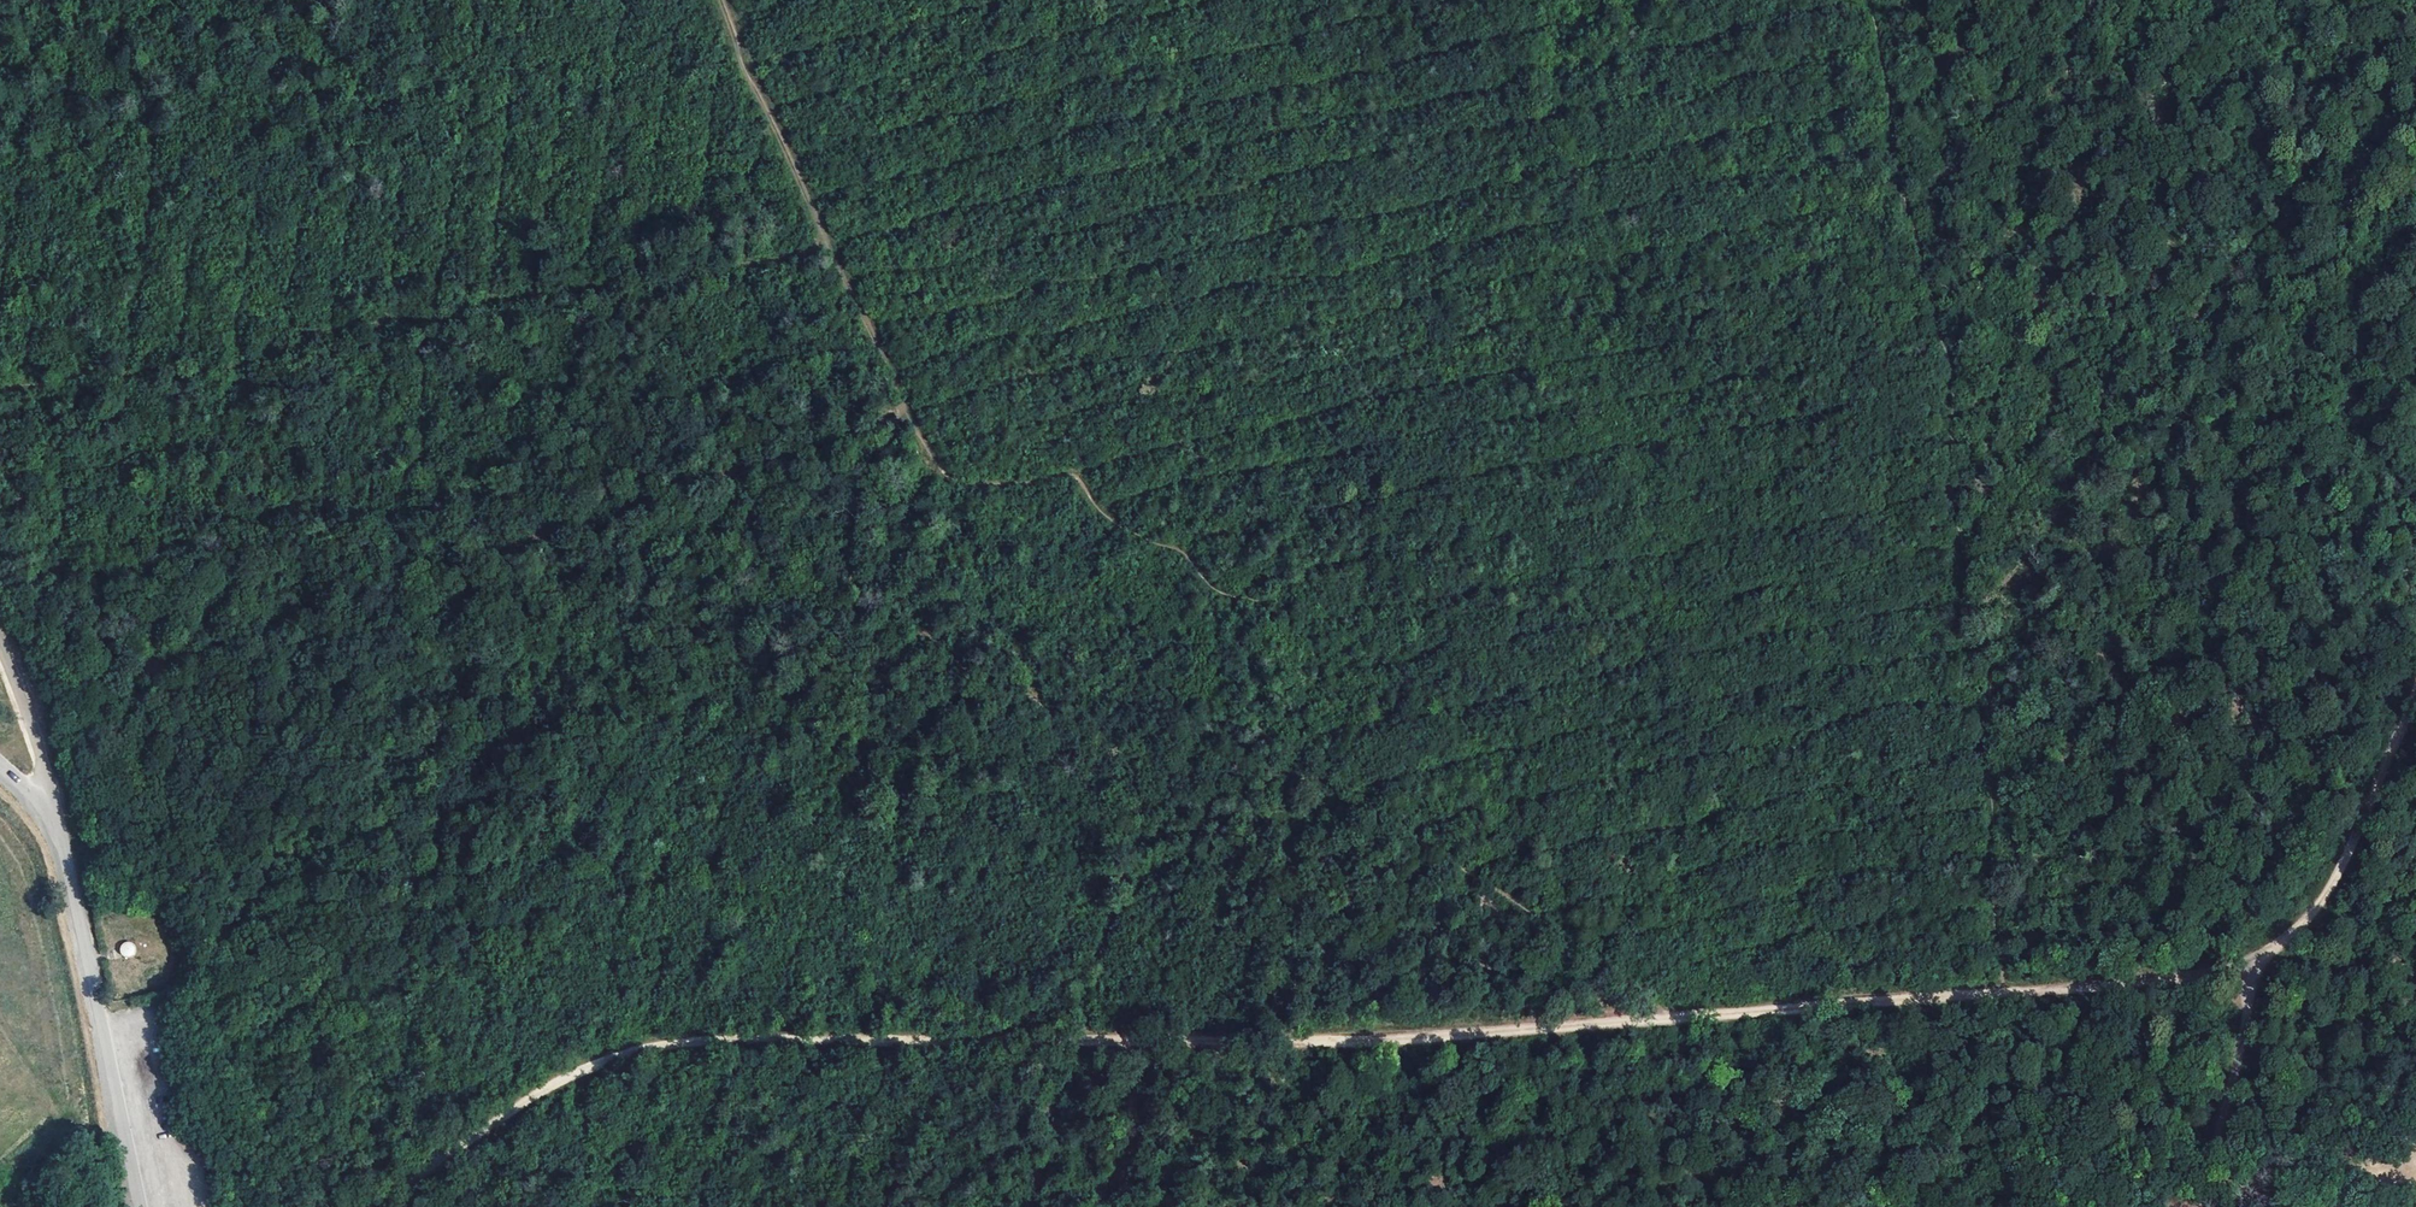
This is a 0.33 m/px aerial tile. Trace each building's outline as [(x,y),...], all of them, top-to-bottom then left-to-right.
[(119,947),(125,958),(137,951),(130,940),(119,947)]
